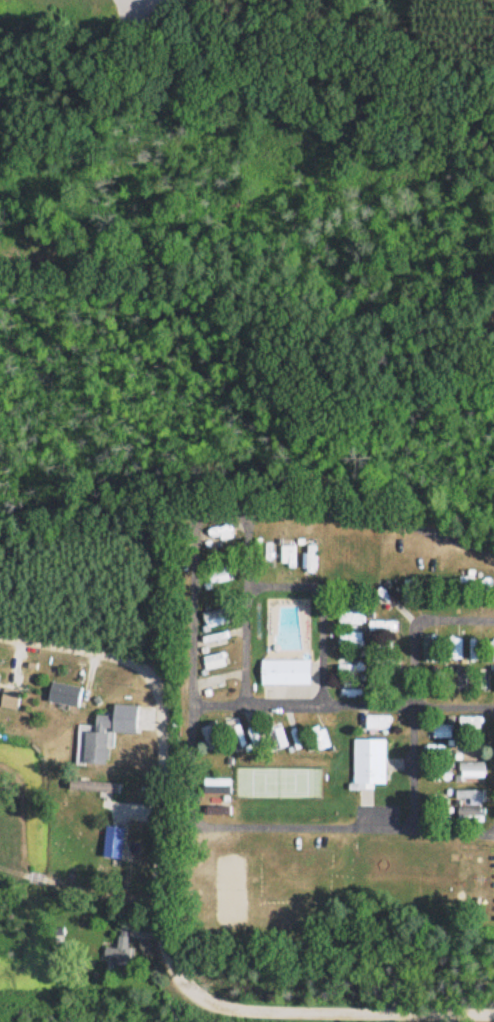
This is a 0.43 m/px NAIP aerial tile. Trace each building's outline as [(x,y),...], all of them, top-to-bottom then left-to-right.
[(202,637),(202,643),(224,640),(223,634),(202,637)] [(203,672),(223,667),(220,653),(200,658),(203,672)] [(260,685),(307,685),(307,661),(260,661),(260,685)] [(82,688),(46,682),(42,703),(78,709),(82,688)] [(0,692),(0,708),(12,708),(12,692),(0,692)] [(386,716),(363,716),(363,731),(386,731),(386,716)] [(231,750),(243,746),(236,719),(224,722),(231,750)] [(458,732),(481,732),(481,719),(458,719),(458,732)] [(286,748),(281,728),(267,731),(272,751),(286,748)] [(106,765),(105,732),(80,732),(81,766),(106,765)] [(350,784),(382,784),(382,741),(350,741),(350,784)] [(476,753),(476,742),(457,742),(457,753),(476,753)] [(226,796),(226,781),(209,781),(209,796),(226,796)] [(131,928),(115,928),(116,947),(103,947),(103,958),(112,958),(112,971),(132,970),(131,928)]
